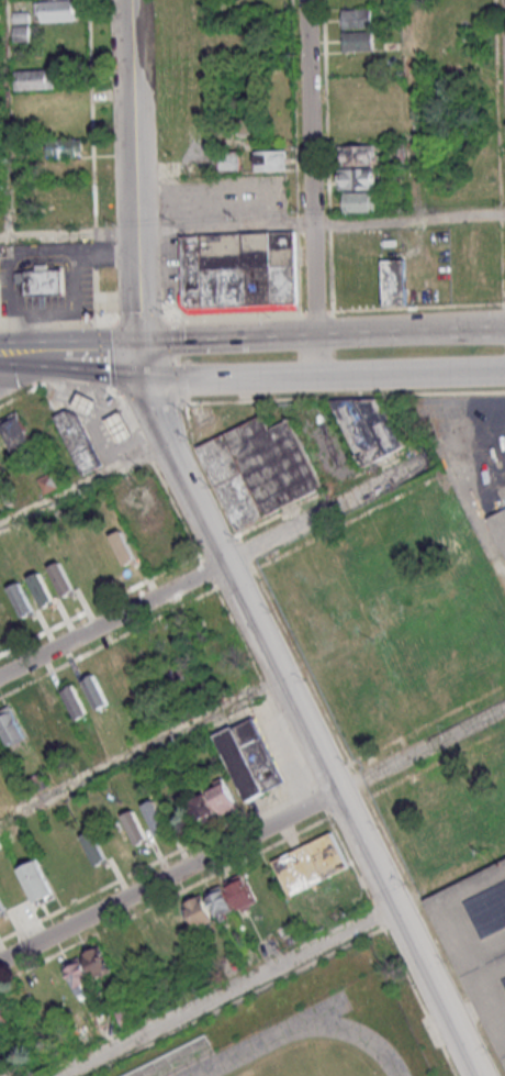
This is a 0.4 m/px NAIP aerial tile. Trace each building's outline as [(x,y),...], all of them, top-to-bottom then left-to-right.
[(41,22),(40,0),(73,0),(74,20),(41,22)] [(369,10),(370,29),(341,31),(340,11),(369,10)] [(11,25),(26,25),(27,41),(12,42),(11,25)] [(370,32),(371,52),(341,53),(340,34),(370,32)] [(12,70),(52,68),(53,88),(13,90),(12,70)] [(46,138),(75,136),(75,138),(81,138),(81,151),(76,151),(76,156),(47,158),(46,138)] [(339,144),(339,164),(376,164),(376,144),(339,144)] [(288,149),(254,149),(254,170),(288,170),(288,149)] [(241,151),(219,151),(219,171),(241,171),(241,151)] [(337,168),(337,189),(376,189),(376,168),(337,168)] [(375,192),(343,192),(343,212),(375,212),(375,192)] [(186,235),(299,230),(300,302),(193,307),(188,302),(186,235)] [(405,259),(334,260),(334,299),(383,299),(383,305),(406,305),(405,259)] [(25,295),(64,295),(64,267),(35,267),(35,271),(16,271),(16,283),(25,283),(25,295)] [(94,415),(102,401),(82,391),(76,406),(94,415)] [(332,400),(333,404),(361,467),(403,447),(403,442),(382,397),(332,400)] [(80,413),(69,409),(56,415),(86,475),(105,465),(80,413)] [(106,419),(121,444),(138,435),(124,410),(106,419)] [(236,530),(322,484),(283,411),(199,452),(236,530)] [(16,452),(35,442),(21,415),(2,425),(16,452)] [(44,494),(58,487),(51,472),(37,479),(44,494)] [(491,518),(504,511),(504,547),(491,518)] [(110,535),(125,566),(137,560),(121,529),(110,535)] [(75,590),(61,561),(48,567),(63,597),(75,590)] [(43,608),(55,603),(39,571),(28,577),(43,608)] [(11,587),(22,581),(37,612),(26,618),(11,587)] [(186,675),(182,661),(167,666),(171,679),(186,675)] [(98,709),(110,703),(94,673),(82,679),(98,709)] [(88,714),(74,683),(61,689),(76,720),(88,714)] [(9,747),(26,738),(8,705),(0,710),(0,729),(9,747)] [(284,783),(254,716),(214,734),(245,801),(284,783)] [(220,815),(237,808),(225,779),(207,787),(220,815)] [(189,799),(197,824),(216,817),(207,792),(189,799)] [(169,829),(155,799),(142,805),(156,835),(169,829)] [(137,846),(149,840),(133,809),(121,815),(137,846)] [(94,829),(81,835),(96,867),(110,860),(94,829)] [(349,869),(333,832),(272,859),(287,895),(349,869)] [(38,905),(56,894),(36,858),(17,869),(38,905)] [(423,899),(504,859),(504,1064),(423,899)] [(224,883),(241,911),(258,901),(241,873),(224,883)] [(236,911),(222,884),(205,893),(219,920),(236,911)] [(184,903),(196,928),(214,920),(202,894),(184,903)] [(78,998),(97,989),(92,979),(112,970),(102,946),(63,963),(78,998)] [(12,1020),(0,999),(0,1027),(12,1020)] [(119,1032),(113,1018),(97,1025),(103,1039),(119,1032)]
